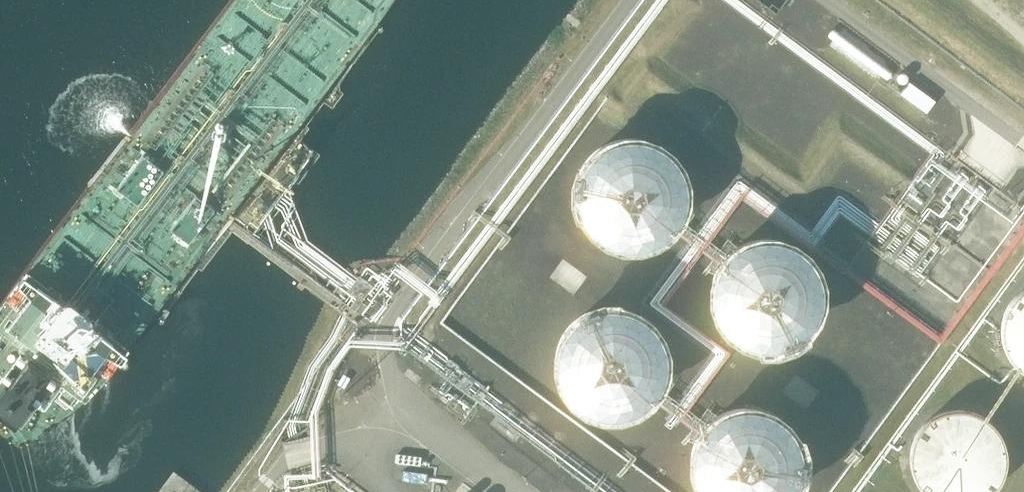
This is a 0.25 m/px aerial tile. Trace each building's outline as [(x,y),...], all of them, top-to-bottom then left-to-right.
[(934,101),(908,81),(900,93),(926,112),(934,101)] [(576,136),(575,243),(683,245),(685,138),(576,136)] [(955,198),(954,197),(951,195),(948,193),(944,191),(940,189),(936,189),(933,188),(929,187),(926,187),(922,187),(917,188),(912,189),(907,190),(903,192),(900,194),(897,195),(894,197),(892,200),(888,203),(886,206),(883,209),(882,212),(880,215),(879,218),(877,222),(876,227),(876,230),(875,234),(875,238),(876,241),(876,245),(877,248),(878,251),(878,253),(880,256),(880,258),(882,261),(884,264),(887,268),(890,271),(891,272),(894,274),(896,277),(901,279),(906,282),(911,283),(914,284),(918,285),(923,285),(926,285),(930,285),(935,284),(937,284),(940,283),(944,281),(947,280),(951,277),(954,275),(957,273),(961,269),(964,265),(965,264),(967,261),(969,256),(971,253),(972,249),(973,244),(973,241),(973,239),(974,235),(973,233),(973,230),(973,226),(972,225),(971,221),(970,218),(969,215),(966,210),(964,207),(962,204),(958,201),(955,198)] [(710,299),(720,355),(824,336),(805,228),(731,241),(731,239),(689,246),(693,271),(678,273),(684,304),(710,299)] [(1021,289),(1016,292),(1012,296),(1010,299),(1008,301),(1006,304),(1005,306),(1004,307),(1003,311),(1002,312),(1001,316),(1000,319),(999,323),(999,324),(999,328),(999,331),(999,335),(999,338),(1000,342),(1001,345),(1003,350),(1005,353),(1006,356),(1008,359),(1012,363),(1014,366),(1017,368),(1021,371),(1023,373),(1023,287),(1021,289)] [(552,331),(555,383),(581,419),(632,416),(679,383),(668,368),(667,345),(635,300),(593,302),(552,331)] [(797,374),(787,392),(811,405),(821,386),(797,374)] [(689,421),(690,465),(701,491),(810,491),(809,462),(808,457),(808,461),(784,401),(738,402),(689,421)] [(1005,447),(1005,443),(1004,442),(1003,438),(1002,435),(1000,432),(999,431),(996,426),(995,425),(993,422),(990,420),(986,417),(982,414),(978,412),(975,411),(970,409),(965,408),(962,408),(956,407),(951,408),(948,408),(943,410),(938,412),(933,414),(929,417),(926,419),(922,423),(920,425),(918,428),(915,432),(913,436),(912,437),(912,439),(911,442),(909,447),(909,451),(908,454),(908,456),(908,459),(909,463),(909,465),(910,468),(910,470),(911,473),(912,475),(913,478),(916,483),(919,487),(922,491),(923,491),(992,491),(993,491),(994,489),(995,488),(998,485),(1000,481),(1003,476),(1003,475),(1004,471),(1005,468),(1006,466),(1006,463),(1006,461),(1006,459),(1007,456),(1006,454),(1006,450),(1005,447)]
